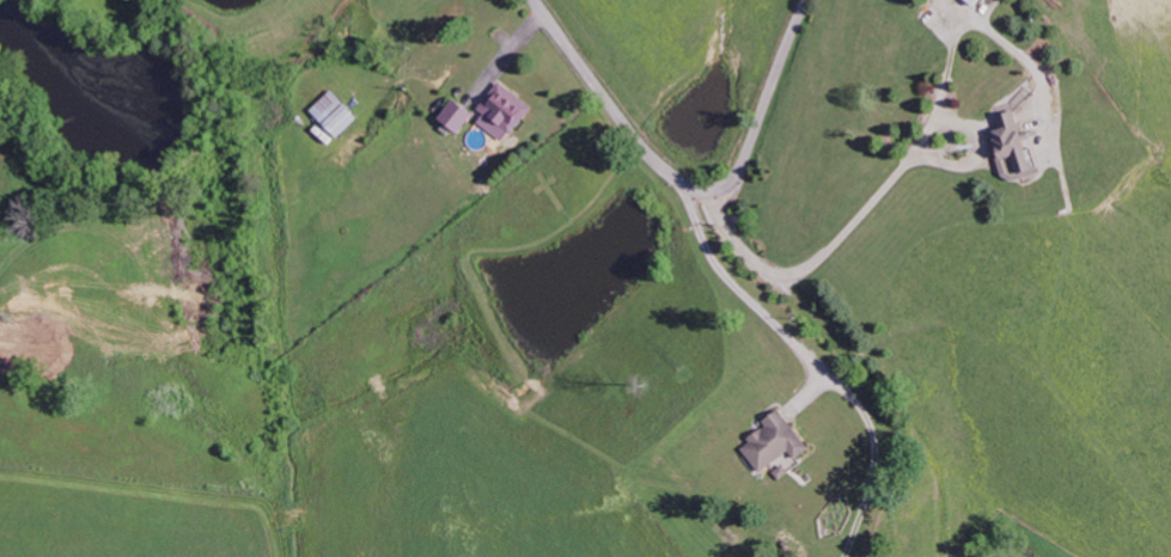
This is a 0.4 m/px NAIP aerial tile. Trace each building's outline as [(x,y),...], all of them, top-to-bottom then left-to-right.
[(538,108),(506,81),(484,108),(490,114),(483,122),(508,143),(538,108)] [(364,117),(337,90),(316,110),(343,137),(364,117)] [(1044,170),(1026,110),(1003,117),(1007,131),(997,134),(1010,177),(1016,175),(1012,160),(1025,157),(1030,174),(1044,170)] [(744,447),(764,473),(793,451),(798,458),(813,448),(784,409),(767,422),(771,428),(744,447)]
